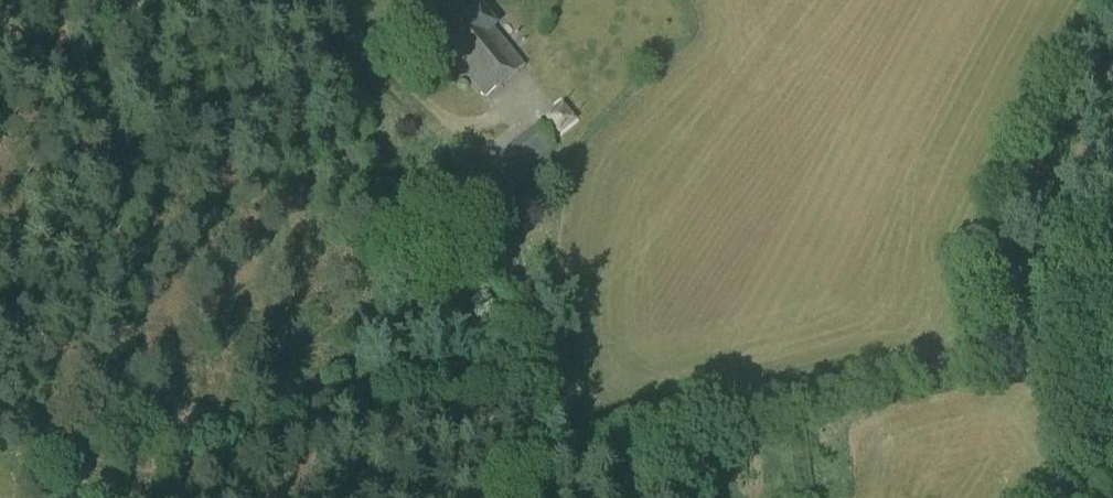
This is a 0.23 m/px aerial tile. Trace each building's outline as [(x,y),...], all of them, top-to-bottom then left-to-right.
[(524,65),(493,27),(497,23),(481,4),(434,41),(451,61),(455,58),(486,96),(524,65)] [(565,143),(587,134),(575,107),(554,116),(565,143)]
